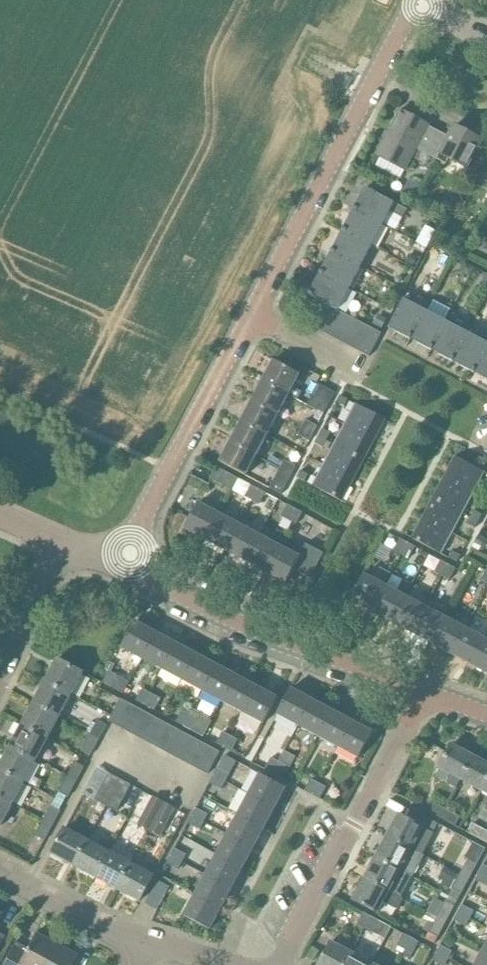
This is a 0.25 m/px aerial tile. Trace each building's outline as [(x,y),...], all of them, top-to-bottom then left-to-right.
[(428,154),(440,132),(429,126),(430,126),(400,110),(377,155),(406,170),(417,149),(428,154)] [(435,140),(428,154),(432,156),(437,159),(439,155),(449,160),(468,170),(483,141),(455,125),(449,136),(440,132),(435,140)] [(410,179),(403,191),(414,197),(421,185),(410,179)] [(354,209),(383,225),(390,211),(403,217),(407,209),(366,188),(354,209)] [(372,246),(383,225),(354,209),(342,231),(372,246)] [(425,226),(422,232),(432,237),(435,231),(425,226)] [(360,268),(372,246),(342,231),(331,253),(360,268)] [(349,289),(360,268),(331,253),(320,273),(349,289)] [(409,254),(405,261),(414,266),(418,258),(409,254)] [(464,263),(460,272),(470,277),(474,268),(464,263)] [(338,310),(349,289),(320,273),(309,295),(323,302),(338,310)] [(404,298),(389,327),(411,339),(426,310),(404,298)] [(382,333),(338,310),(323,302),(311,325),(369,356),(382,333)] [(426,310),(411,339),(431,349),(446,321),(427,310),(426,310)] [(377,316),(372,325),(381,330),(386,321),(377,316)] [(452,360),(467,332),(446,321),(431,349),(452,360)] [(452,360),(473,372),(486,347),(486,342),(467,332),(452,360)] [(473,372),(486,379),(486,347),(473,372)] [(263,382),(289,394),(300,374),(274,360),(263,382)] [(278,415),(289,394),(263,382),(252,401),(278,415)] [(324,413),(335,393),(318,384),(307,404),(318,410),(323,413),(324,413)] [(345,407),(348,400),(349,400),(340,395),(337,402),(345,407)] [(252,401),(242,421),(268,435),(278,415),(252,401)] [(346,425),(374,441),(385,419),(357,404),(346,425)] [(318,410),(314,417),(319,420),(323,413),(318,410)] [(302,427),(314,434),(318,426),(305,419),(302,427)] [(242,421),(232,441),(257,455),(268,435),(242,421)] [(346,425),(335,445),(363,461),(374,441),(346,425)] [(310,442),(314,434),(302,427),(298,435),(310,442)] [(319,436),(328,439),(331,434),(322,429),(319,436)] [(323,448),(328,439),(319,436),(315,444),(323,448)] [(232,441),(221,462),(246,475),(257,455),(232,441)] [(335,445),(325,465),(353,480),(363,461),(335,445)] [(445,476),(474,491),(484,472),(456,457),(445,476)] [(285,460),(280,468),(293,475),(293,474),(297,467),(296,466),(285,460)] [(342,501),(353,480),(325,465),(314,486),(342,501)] [(233,491),(239,479),(225,471),(217,468),(211,479),(233,491)] [(269,488),(269,489),(281,495),(289,482),(293,475),(280,468),(276,475),(269,488)] [(305,482),(306,481),(309,475),(301,470),(297,478),(305,482)] [(463,511),(474,491),(445,476),(434,497),(463,511)] [(250,485),(244,497),(252,501),(258,489),(250,485)] [(258,489),(252,501),(260,505),(266,493),(258,489)] [(452,532),(463,511),(434,497),(424,517),(452,532)] [(199,503),(185,528),(205,539),(219,514),(199,503)] [(289,521),(295,509),(287,504),(281,517),(289,521)] [(295,509),(289,521),(297,525),(303,513),(295,509)] [(475,529),(483,515),(474,510),(467,524),(475,529)] [(219,514),(205,539),(226,550),(240,525),(219,514)] [(441,553),(452,532),(424,517),(412,538),(441,553)] [(240,525),(226,550),(247,561),(260,536),(240,525)] [(474,543),(472,547),(479,551),(486,538),(479,534),(474,543)] [(260,536),(247,561),(267,572),(280,546),(260,536)] [(402,555),(407,542),(400,538),(394,551),(402,555)] [(407,542),(402,555),(409,559),(416,547),(407,542)] [(324,553),(306,544),(299,556),(280,546),(267,572),(287,583),(294,570),(311,579),(324,553)] [(457,563),(461,556),(453,551),(449,558),(457,563)] [(442,576),(449,564),(441,560),(434,572),(442,576)] [(449,564),(442,576),(450,580),(456,568),(449,564)] [(370,610),(384,585),(364,574),(351,600),(370,610)] [(384,585),(370,610),(392,622),(405,596),(384,585)] [(412,633),(426,607),(405,596),(392,622),(412,633)] [(426,607),(412,633),(432,643),(446,618),(426,607)] [(451,653),(465,628),(446,618),(432,643),(451,653)] [(136,622),(122,647),(143,658),(157,633),(136,622)] [(472,664),(486,639),(465,628),(451,653),(472,664)] [(157,633),(143,658),(152,663),(162,668),(176,643),(157,633)] [(472,664),(486,672),(486,640),(486,639),(472,664)] [(176,643),(162,668),(183,679),(183,680),(197,654),(176,643)] [(197,654),(183,680),(203,690),(216,665),(213,663),(197,654)] [(46,681),(71,695),(83,673),(58,659),(46,681)] [(108,659),(105,666),(110,669),(113,662),(108,659)] [(222,701),(235,675),(216,665),(203,690),(222,701)] [(111,687),(117,675),(109,671),(103,683),(111,687)] [(111,687),(123,694),(129,682),(117,675),(111,687)] [(235,675),(222,701),(243,712),(256,686),(235,675)] [(59,717),(71,695),(46,681),(34,703),(59,717)] [(256,686),(243,712),(244,712),(264,723),(277,698),(258,687),(256,686)] [(143,688),(136,701),(140,703),(145,705),(152,693),(143,688)] [(291,689),(278,714),(298,725),(311,699),(291,689)] [(152,693),(145,705),(155,711),(162,699),(153,694),(152,693)] [(121,699),(109,721),(123,728),(134,706),(121,699)] [(311,699),(298,725),(299,725),(318,736),(332,711),(313,700),(311,699)] [(46,741),(59,717),(34,703),(21,727),(46,741)] [(134,706),(123,728),(133,734),(145,712),(134,706)] [(177,722),(176,722),(184,726),(190,714),(183,710),(177,722)] [(332,711),(318,736),(338,746),(351,721),(332,711)] [(145,712),(133,734),(144,740),(156,717),(145,712)] [(190,714),(184,726),(185,727),(192,731),(198,719),(191,715),(190,714)] [(156,717),(144,740),(154,745),(166,723),(156,717)] [(90,735),(100,739),(107,725),(98,720),(90,735)] [(351,721),(338,746),(359,758),(373,732),(352,721),(351,721)] [(166,723),(154,745),(165,751),(177,729),(166,723)] [(35,762),(46,741),(21,727),(9,749),(35,762)] [(177,729),(165,751),(176,757),(188,734),(177,729)] [(217,743),(217,744),(224,748),(231,736),(223,731),(217,743)] [(188,734),(176,757),(186,762),(198,740),(188,734)] [(91,756),(100,739),(90,735),(82,751),(91,756)] [(231,736),(224,748),(225,749),(232,752),(232,751),(239,740),(231,736)] [(198,740),(186,762),(197,768),(208,745),(198,740)] [(460,779),(473,755),(451,743),(438,767),(451,774),(447,782),(457,788),(461,779),(460,779)] [(208,745),(197,768),(209,774),(220,752),(208,745)] [(0,767),(0,770),(24,783),(35,762),(9,749),(0,767)] [(486,780),(486,763),(473,755),(460,779),(461,779),(481,790),(486,780)] [(273,774),(279,761),(271,758),(265,770),(273,774)] [(279,761),(273,774),(280,778),(287,766),(279,761)] [(68,776),(77,781),(84,767),(75,762),(68,776)] [(215,775),(214,776),(226,783),(226,781),(230,774),(219,768),(215,775)] [(12,804),(23,784),(24,783),(0,770),(0,798),(12,804)] [(106,806),(120,779),(110,773),(95,800),(106,806)] [(250,794),(249,796),(275,809),(276,807),(282,796),(286,788),(260,774),(250,794)] [(68,797),(77,781),(68,776),(59,792),(68,797)] [(214,776),(210,784),(222,790),(226,783),(214,776)] [(120,779),(106,806),(117,811),(131,785),(120,779)] [(313,795),(319,783),(311,779),(305,791),(313,795)] [(319,783),(313,795),(320,799),(326,787),(319,783)] [(249,796),(239,815),(264,828),(265,827),(275,809),(249,796)] [(149,829),(164,802),(153,797),(139,824),(149,829)] [(1,827),(12,806),(12,804),(0,798),(0,826),(1,827)] [(79,803),(78,806),(79,808),(82,810),(85,808),(86,805),(85,802),(82,801),(79,803)] [(440,818),(445,809),(430,801),(425,810),(440,818)] [(164,802),(149,829),(161,835),(175,809),(164,802)] [(44,820),(53,825),(61,811),(52,806),(44,820)] [(193,816),(192,816),(204,823),(205,821),(208,815),(197,808),(193,816)] [(445,809),(440,818),(456,826),(460,817),(445,809)] [(400,813),(388,836),(412,849),(413,849),(424,828),(433,833),(438,824),(415,811),(415,812),(411,819),(400,813)] [(229,833),(228,835),(253,849),(254,847),(264,828),(239,815),(229,833)] [(192,816),(188,823),(188,824),(200,830),(204,823),(192,816)] [(45,840),(53,825),(44,820),(36,835),(45,840)] [(486,832),(486,831),(472,823),(467,833),(483,841),(486,832)] [(75,866),(88,840),(65,828),(51,853),(75,866)] [(218,854),(217,855),(243,869),(243,868),(253,849),(228,835),(218,854)] [(388,836),(376,857),(401,871),(402,871),(412,876),(413,877),(425,855),(413,849),(412,849),(388,836)] [(96,877),(109,852),(88,840),(75,866),(96,877)] [(171,854),(170,856),(183,863),(184,861),(187,855),(175,848),(171,854)] [(117,889),(131,863),(109,852),(96,877),(117,889)] [(207,874),(206,876),(232,889),(233,888),(243,869),(217,855),(207,874)] [(170,856),(166,864),(167,864),(179,870),(183,863),(170,856)] [(376,857),(364,879),(390,893),(398,897),(398,898),(400,898),(412,876),(402,871),(401,871),(376,857)] [(461,873),(470,878),(477,865),(468,860),(461,873)] [(131,863),(117,889),(140,901),(154,876),(131,863)] [(484,864),(476,880),(486,886),(486,866),(484,864)] [(443,880),(441,884),(450,889),(458,875),(449,870),(443,880)] [(461,873),(452,889),(461,894),(470,878),(461,873)] [(196,894),(196,895),(221,909),(232,889),(206,876),(196,894)] [(364,879),(353,901),(378,915),(379,913),(385,903),(397,909),(402,900),(400,898),(398,898),(398,897),(390,893),(364,879)] [(157,910),(159,907),(170,887),(158,881),(145,904),(157,910)] [(196,895),(185,916),(186,917),(210,929),(221,909),(196,895)] [(444,904),(438,915),(447,920),(454,907),(445,902),(444,904)] [(458,913),(454,920),(466,926),(470,919),(470,918),(474,911),(462,905),(458,913)] [(372,932),(378,921),(363,912),(357,924),(372,932)] [(433,925),(429,933),(438,938),(440,934),(447,920),(438,915),(437,917),(437,918),(433,925)] [(405,950),(411,938),(404,933),(397,946),(405,950)] [(438,938),(429,933),(425,938),(435,944),(438,938)] [(2,964),(43,964),(54,945),(34,934),(27,948),(24,953),(12,946),(2,964)] [(411,938),(405,950),(413,954),(419,942),(411,938)] [(352,953),(331,942),(318,964),(345,964),(352,953)] [(43,964),(71,964),(76,956),(55,945),(54,945),(43,964)] [(453,952),(441,946),(433,961),(441,964),(445,964),(453,952)] [(405,950),(401,957),(409,962),(413,954),(405,950)] [(476,964),(486,964),(486,955),(483,952),(481,956),(476,964)] [(372,963),(352,953),(345,964),(371,964),(372,963)]
